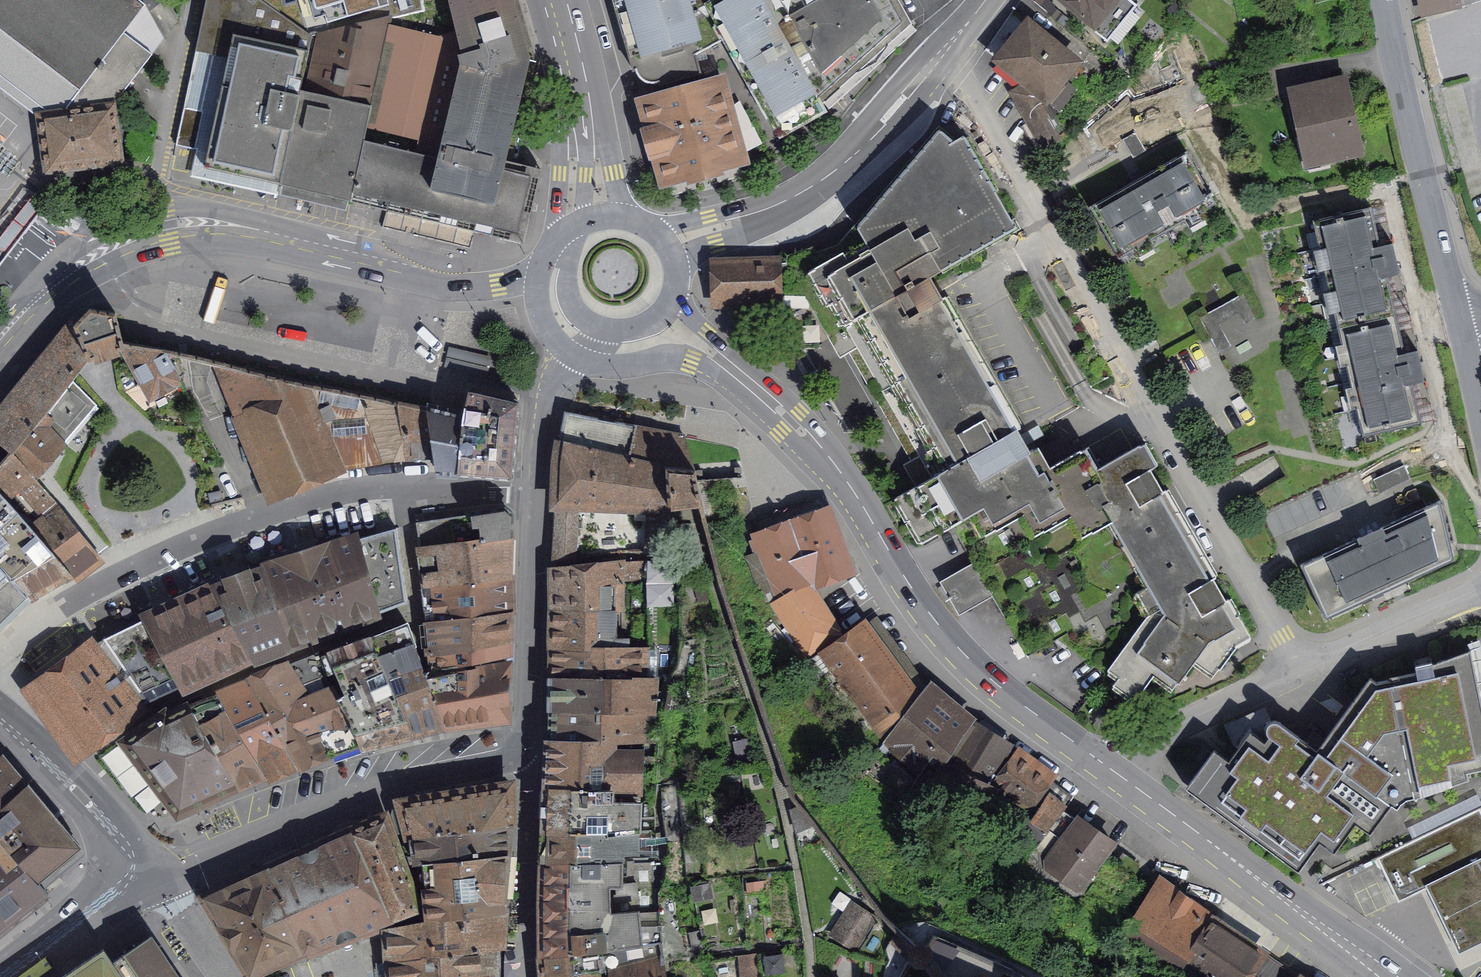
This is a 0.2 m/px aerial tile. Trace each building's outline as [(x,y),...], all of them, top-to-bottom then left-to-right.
[(43,118),(110,109),(179,19),(168,0),(0,0),(0,74),(44,108),(43,118)] [(257,0),(208,0),(172,176),(352,215),(357,198),(529,240),(542,172),(520,169),(539,67),(525,0),(464,0),(474,54),(458,59),(461,40),(394,24),(314,37),(257,0)] [(394,24),(425,19),(421,1),(423,0),(257,0),(314,37),(394,24)] [(660,85),(700,73),(695,55),(703,51),(692,13),(716,0),(614,0),(634,71),(654,65),(660,85)] [(703,51),(725,39),(780,137),(826,112),(821,104),(763,0),(716,0),(692,13),(703,51)] [(821,104),(858,72),(911,23),(898,0),(763,0),(821,104)] [(1094,24),(1103,14),(1115,24),(1132,4),(1127,0),(1065,0),(1094,24)] [(1424,16),(1456,8),(1455,5),(1464,3),(1463,0),(1420,0),(1424,16)] [(1035,17),(995,61),(1050,111),(1090,67),(1035,17)] [(17,242),(31,224),(54,193),(49,167),(43,118),(44,108),(0,74),(0,265),(17,242)] [(1346,75),(1287,89),(1305,169),(1365,155),(1346,75)] [(719,84),(646,104),(667,179),(739,158),(719,84)] [(110,109),(43,118),(49,167),(116,159),(110,109)] [(858,227),(897,296),(908,316),(901,320),(902,322),(872,339),(878,350),(884,360),(881,361),(919,427),(956,493),(1029,452),(1016,430),(1021,427),(974,345),(946,296),(941,298),(929,277),(1017,227),(964,135),(953,142),(940,130),(858,227)] [(1184,156),(1096,206),(1126,263),(1214,214),(1184,156)] [(1315,230),(1321,256),(1378,243),(1372,217),(1315,230)] [(897,296),(858,227),(850,237),(841,247),(843,251),(822,263),(813,246),(786,255),(786,262),(776,262),(777,292),(819,293),(826,305),(821,308),(834,331),(897,296)] [(1321,256),(1327,283),(1384,270),(1380,252),(1378,243),(1321,256)] [(1384,270),(1388,286),(1402,283),(1394,249),(1380,252),(1384,270)] [(776,261),(720,261),(721,302),(775,301),(777,299),(777,292),(776,262),(776,261)] [(1240,309),(1246,320),(1267,309),(1243,266),(1230,273),(1241,293),(1204,312),(1222,346),(1233,340),(1222,319),(1240,309)] [(1327,283),(1333,309),(1391,296),(1388,286),(1384,270),(1327,283)] [(972,562),(992,596),(1026,655),(1028,653),(1025,647),(1028,646),(1011,617),(997,593),(995,595),(991,587),(993,585),(982,565),(979,567),(976,560),(978,559),(969,541),(1004,522),(1067,633),(1061,637),(1108,670),(1113,662),(1124,670),(1113,685),(1135,700),(1139,693),(1140,694),(1158,669),(1152,664),(1150,666),(1123,648),(1129,639),(1097,616),(1080,625),(1071,609),(1073,608),(1069,602),(1064,592),(1061,593),(1046,566),(1047,564),(1041,552),(1038,554),(1020,521),(1022,520),(1016,509),(1014,511),(1004,494),(1042,473),(1035,461),(1029,452),(956,493),(919,427),(881,361),(884,360),(878,350),(872,339),(902,322),(901,320),(908,316),(897,296),(834,331),(830,333),(842,354),(850,349),(902,439),(926,479),(927,479),(928,479),(932,478),(944,500),(942,501),(948,511),(950,509),(957,522),(952,525),(972,562)] [(1333,309),(1339,336),(1397,323),(1391,296),(1333,309)] [(88,358),(89,362),(98,357),(113,352),(114,352),(125,350),(125,349),(116,313),(90,309),(73,325),(88,358)] [(1339,336),(1346,362),(1403,349),(1397,323),(1339,336)] [(10,450),(12,453),(88,358),(73,325),(0,414),(0,463),(10,450)] [(125,349),(125,350),(151,396),(179,380),(165,356),(125,349)] [(1346,362),(1352,389),(1409,376),(1405,359),(1403,349),(1346,362)] [(1409,376),(1413,393),(1427,390),(1419,356),(1405,359),(1409,376)] [(304,386),(217,368),(268,491),(269,491),(270,493),(338,465),(304,386)] [(1352,389),(1358,415),(1415,402),(1413,393),(1409,376),(1352,389)] [(74,382),(15,456),(32,476),(55,450),(49,444),(56,437),(64,443),(96,405),(74,382)] [(345,467),(406,457),(398,406),(309,387),(345,467)] [(519,402),(468,390),(463,415),(460,457),(457,474),(513,478),(513,474),(512,474),(513,462),(514,462),(514,458),(519,402)] [(1358,415),(1364,441),(1421,428),(1415,402),(1358,415)] [(406,457),(435,455),(430,413),(398,406),(406,457)] [(428,406),(430,413),(435,455),(438,472),(457,474),(460,457),(463,415),(428,406)] [(555,538),(553,561),(575,559),(577,502),(653,505),(651,543),(653,543),(653,548),(648,548),(647,549),(647,552),(662,552),(664,528),(665,527),(667,526),(668,525),(669,523),(669,520),(670,517),(670,514),(670,506),(667,506),(664,467),(630,458),(637,428),(566,414),(560,449),(558,478),(557,502),(555,538)] [(637,428),(630,458),(664,467),(695,470),(685,438),(685,436),(677,435),(637,428)] [(1042,473),(1004,494),(1014,511),(1016,509),(1022,520),(1020,521),(1038,554),(1041,552),(1047,564),(1046,566),(1061,593),(1064,592),(1069,602),(1191,533),(1166,489),(1162,491),(1150,470),(1153,468),(1140,445),(1091,471),(1080,451),(1042,473)] [(71,573),(73,576),(100,556),(32,476),(15,456),(12,453),(10,450),(0,463),(0,492),(17,510),(71,573)] [(702,499),(695,470),(664,467),(667,506),(670,506),(674,504),(674,503),(696,501),(702,499)] [(17,510),(0,492),(0,526),(17,510)] [(1440,500),(1301,564),(1326,619),(1454,560),(1440,500)] [(505,538),(511,538),(511,516),(503,509),(471,514),(416,522),(420,552),(505,538)] [(17,510),(0,526),(0,561),(31,596),(71,573),(38,535),(17,510)] [(805,584),(847,568),(827,513),(751,542),(754,548),(764,544),(774,573),(777,572),(784,591),(805,584)] [(1004,522),(969,541),(978,559),(976,560),(979,567),(982,565),(993,585),(991,587),(995,595),(997,593),(1028,646),(1025,647),(1028,653),(1061,637),(1067,633),(1004,522)] [(397,528),(355,539),(375,614),(407,602),(397,528)] [(1216,577),(1191,533),(1069,602),(1073,608),(1071,609),(1080,625),(1097,616),(1129,639),(1123,648),(1150,666),(1152,664),(1158,669),(1162,672),(1160,674),(1176,684),(1180,681),(1197,658),(1217,672),(1218,669),(1221,667),(1237,645),(1252,637),(1228,598),(1224,601),(1212,579),(1216,577)] [(481,579),(507,578),(509,576),(511,538),(505,538),(420,552),(425,586),(463,582),(481,579)] [(355,539),(263,569),(288,646),(375,614),(355,539)] [(626,561),(627,577),(648,576),(649,559),(626,561)] [(29,598),(31,596),(0,561),(0,625),(29,598)] [(620,561),(554,567),(554,609),(615,610),(622,611),(624,577),(619,577),(620,561)] [(959,615),(992,596),(972,562),(939,581),(959,615)] [(239,578),(214,587),(252,660),(288,646),(263,569),(239,578)] [(508,612),(507,578),(481,579),(463,582),(425,586),(422,587),(427,621),(508,612)] [(776,601),(808,652),(836,635),(805,584),(776,601)] [(214,587),(146,618),(182,686),(252,660),(214,587)] [(615,610),(554,609),(553,647),(565,648),(586,649),(601,649),(628,649),(627,638),(614,638),(615,610)] [(452,649),(507,641),(508,612),(427,621),(423,621),(426,654),(430,654),(438,652),(452,649)] [(146,618),(105,638),(148,701),(182,686),(146,618)] [(370,638),(411,732),(432,727),(442,724),(424,672),(407,622),(370,638)] [(916,700),(863,628),(829,653),(888,736),(916,700)] [(105,638),(91,645),(138,709),(148,701),(105,638)] [(370,638),(321,655),(327,673),(338,670),(349,693),(339,700),(349,717),(360,745),(386,738),(411,732),(370,638)] [(507,656),(507,641),(452,649),(438,652),(430,654),(431,665),(440,667),(507,656)] [(91,645),(30,690),(76,754),(138,709),(91,645)] [(565,648),(553,647),(552,677),(569,678),(584,678),(610,677),(646,677),(647,650),(628,649),(601,649),(586,649),(565,648)] [(247,681),(247,682),(294,763),(312,754),(327,747),(330,755),(360,745),(349,717),(339,700),(331,687),(327,673),(321,655),(320,652),(275,668),(276,671),(247,681)] [(810,660),(820,674),(831,667),(820,652),(810,660)] [(1389,679),(1410,789),(1419,787),(1468,776),(1467,773),(1480,770),(1480,700),(1473,660),(1445,666),(1444,659),(1432,663),(1432,662),(1415,665),(1417,672),(1389,677),(1389,679)] [(505,717),(507,662),(438,674),(431,675),(431,671),(424,672),(442,724),(476,720),(505,717)] [(569,678),(552,677),(552,710),(590,709),(601,709),(648,712),(652,712),(653,701),(658,701),(658,697),(653,697),(654,677),(646,677),(610,677),(584,678),(569,678)] [(1215,749),(1186,787),(1299,870),(1320,841),(1334,852),(1356,822),(1372,834),(1380,824),(1378,823),(1392,804),(1397,807),(1419,787),(1410,789),(1389,679),(1376,682),(1370,678),(1317,750),(1278,721),(1273,720),(1270,722),(1268,723),(1266,726),(1261,723),(1242,732),(1235,719),(1224,724),(1234,744),(1238,747),(1229,759),(1215,749)] [(247,682),(218,693),(267,775),(282,770),(295,766),(294,763),(247,682)] [(927,687),(916,700),(888,736),(883,744),(919,775),(935,753),(945,762),(971,724),(927,687)] [(218,693),(190,704),(237,786),(267,775),(218,693)] [(164,712),(123,740),(148,773),(177,812),(230,789),(237,786),(190,704),(167,716),(164,712)] [(552,710),(551,740),(571,740),(612,741),(612,742),(647,741),(648,712),(601,709),(590,709),(552,710)] [(991,737),(974,726),(941,780),(942,780),(932,796),(925,792),(922,797),(973,828),(986,805),(980,801),(990,784),(988,782),(1009,748),(991,737)] [(571,740),(551,740),(548,788),(638,789),(638,753),(612,754),(612,742),(612,741),(571,740)] [(1049,776),(1015,751),(990,784),(1024,809),(1049,776)] [(28,782),(22,787),(0,764),(0,931),(16,918),(48,893),(38,881),(80,845),(28,782)] [(1073,797),(1051,782),(1045,790),(1052,795),(1033,824),(1020,814),(1010,829),(1037,846),(1049,831),(1064,809),(1073,797)] [(509,824),(508,786),(403,803),(404,806),(394,809),(393,813),(399,831),(407,832),(409,839),(509,824)] [(638,789),(548,788),(546,832),(606,833),(649,832),(649,829),(645,829),(646,805),(647,805),(645,789),(638,789)] [(1377,857),(1398,901),(1427,888),(1464,870),(1480,861),(1480,811),(1479,808),(1377,857)] [(1064,809),(1049,831),(1064,841),(1079,820),(1064,809)] [(368,824),(351,831),(391,921),(392,921),(393,919),(419,909),(384,816),(368,824)] [(1064,841),(1044,870),(1080,895),(1115,846),(1079,820),(1064,841)] [(509,824),(409,839),(403,841),(410,863),(411,863),(420,862),(424,861),(424,862),(507,853),(508,838),(509,824)] [(308,850),(266,869),(304,949),(305,952),(391,921),(351,831),(308,850)] [(606,833),(546,832),(545,862),(594,861),(601,860),(661,859),(662,858),(665,858),(663,831),(658,831),(657,832),(654,832),(653,831),(649,832),(606,833)] [(504,881),(507,853),(424,862),(424,861),(420,862),(411,863),(414,871),(424,869),(429,912),(430,918),(502,910),(504,881)] [(594,861),(545,862),(544,954),(615,949),(658,942),(661,942),(655,889),(660,888),(666,859),(661,859),(601,860),(594,861)] [(1464,870),(1427,888),(1458,953),(1480,942),(1480,861),(1464,870)] [(1112,873),(1123,881),(1129,874),(1118,865),(1112,873)] [(266,869),(205,897),(212,910),(250,974),(304,949),(266,869)] [(1114,948),(1159,976),(1177,976),(1186,963),(1183,961),(1210,919),(1156,884),(1114,948)] [(874,919),(853,906),(835,935),(855,948),(874,919)] [(500,947),(502,910),(430,918),(430,925),(426,924),(415,927),(414,921),(405,924),(406,926),(387,930),(387,934),(388,961),(393,960),(416,955),(475,946),(487,946),(487,948),(489,948),(500,947)] [(1210,919),(1183,961),(1186,963),(1177,976),(1192,976),(1196,971),(1206,976),(1244,976),(1261,952),(1210,919)] [(151,936),(113,962),(124,976),(178,976),(151,936)] [(763,976),(761,936),(741,937),(743,976),(763,976)] [(544,954),(541,955),(544,976),(665,976),(663,959),(661,943),(661,942),(658,942),(615,949),(544,954)] [(489,948),(487,948),(487,946),(475,946),(416,955),(393,960),(388,961),(384,962),(386,976),(432,976),(488,970),(491,970),(489,948)] [(951,953),(949,949),(945,947),(941,946),(936,947),(932,949),(930,953),(929,957),(930,962),(932,966),(936,968),(940,969),(945,968),(949,966),(951,962),(952,958),(951,953)] [(113,962),(103,948),(60,976),(124,976),(113,962)] [(1253,976),(1295,976),(1266,957),(1253,976)]
